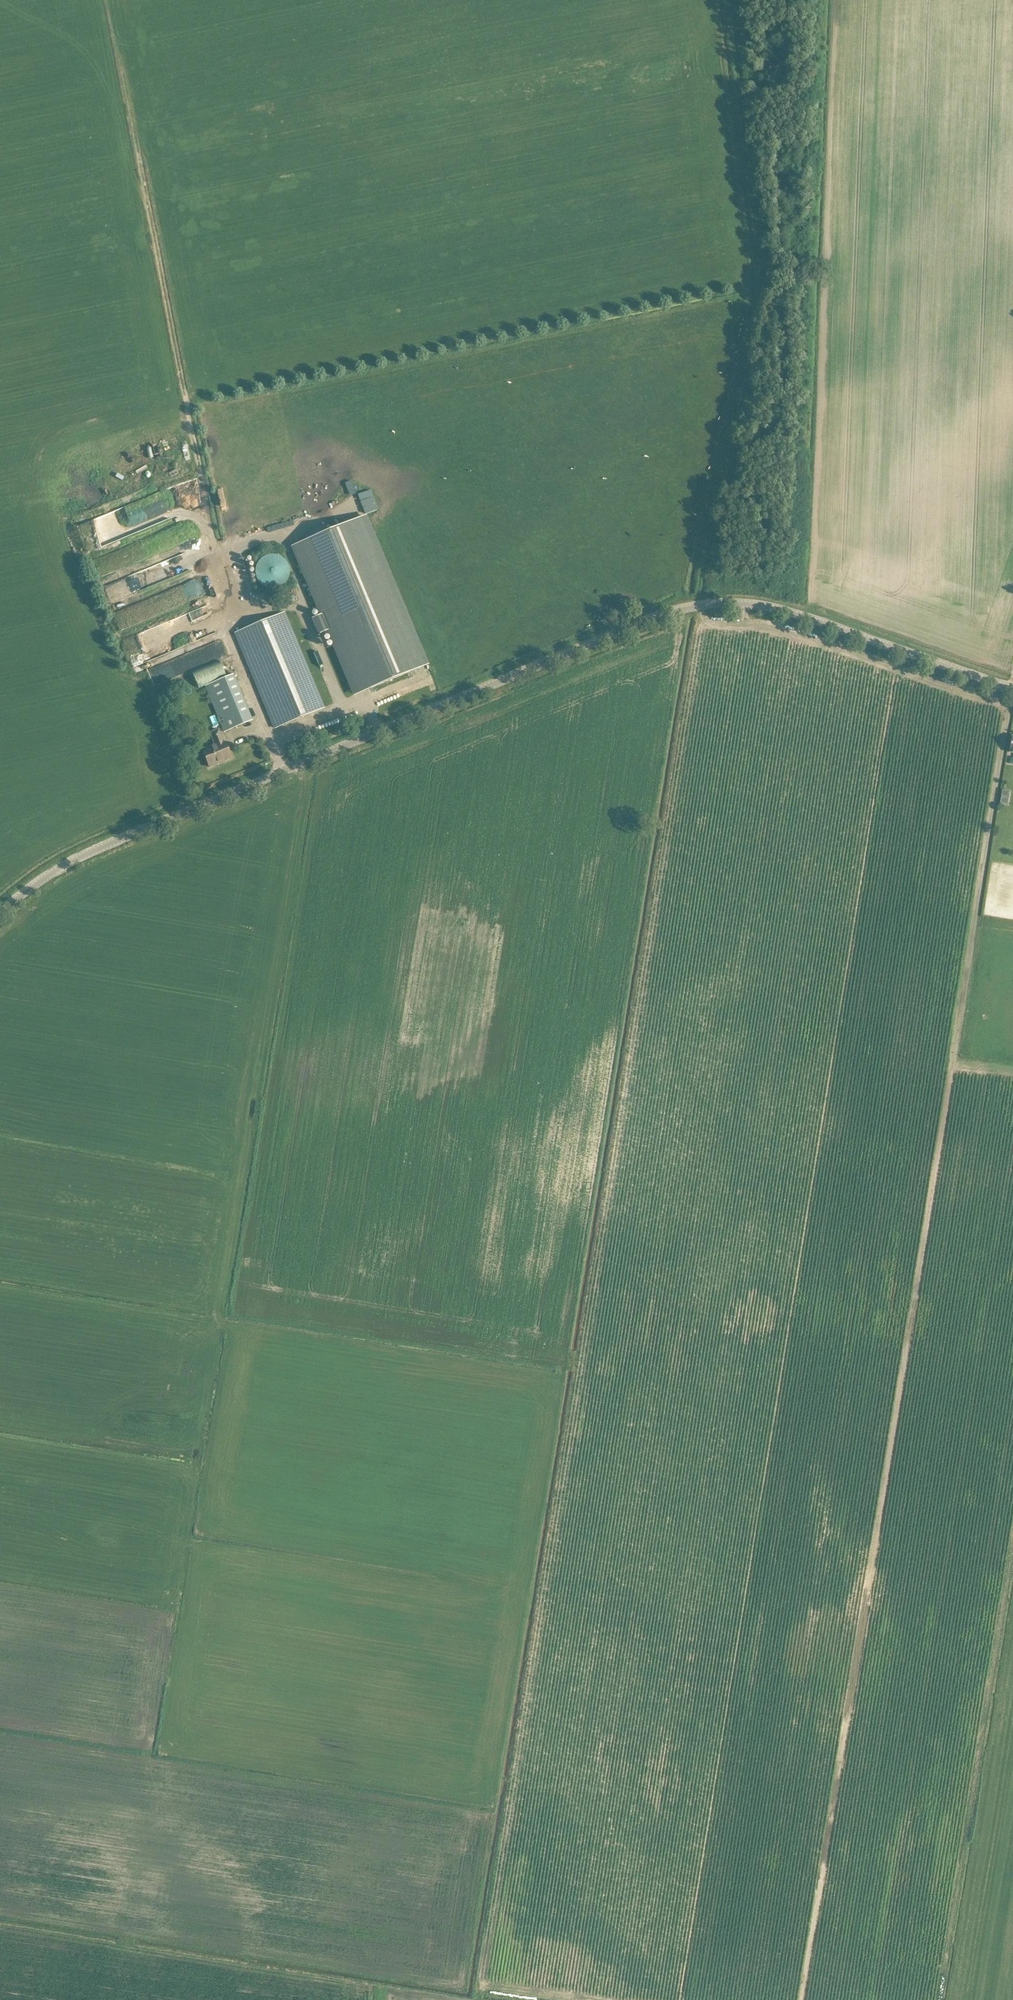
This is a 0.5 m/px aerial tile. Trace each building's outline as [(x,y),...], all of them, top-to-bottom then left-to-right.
[(361,515),(376,511),(370,490),(355,495),(361,515)] [(328,630),(355,694),(426,665),(364,516),(293,546),(322,614),(312,618),(319,634),(328,630)] [(159,566),(166,580),(194,567),(187,553),(159,566)] [(282,571),(282,568),(281,566),(280,564),(278,562),(277,560),(274,559),(272,558),(269,558),(266,558),(264,559),(261,560),(259,561),(258,563),(256,566),(255,568),(255,570),(255,573),(256,576),(257,578),(258,580),(260,582),(262,583),(264,584),(267,585),(270,585),(273,584),(275,583),(278,581),(280,579),(281,577),(282,574),(282,571)] [(284,612),(235,633),(275,728),(324,708),(284,612)] [(206,686),(221,723),(224,732),(252,720),(233,675),(206,686)] [(218,730),(210,733),(215,745),(202,751),(209,767),(231,758),(225,742),(223,743),(218,730)] [(1001,789),(999,804),(1007,804),(1008,790),(1001,789)]
